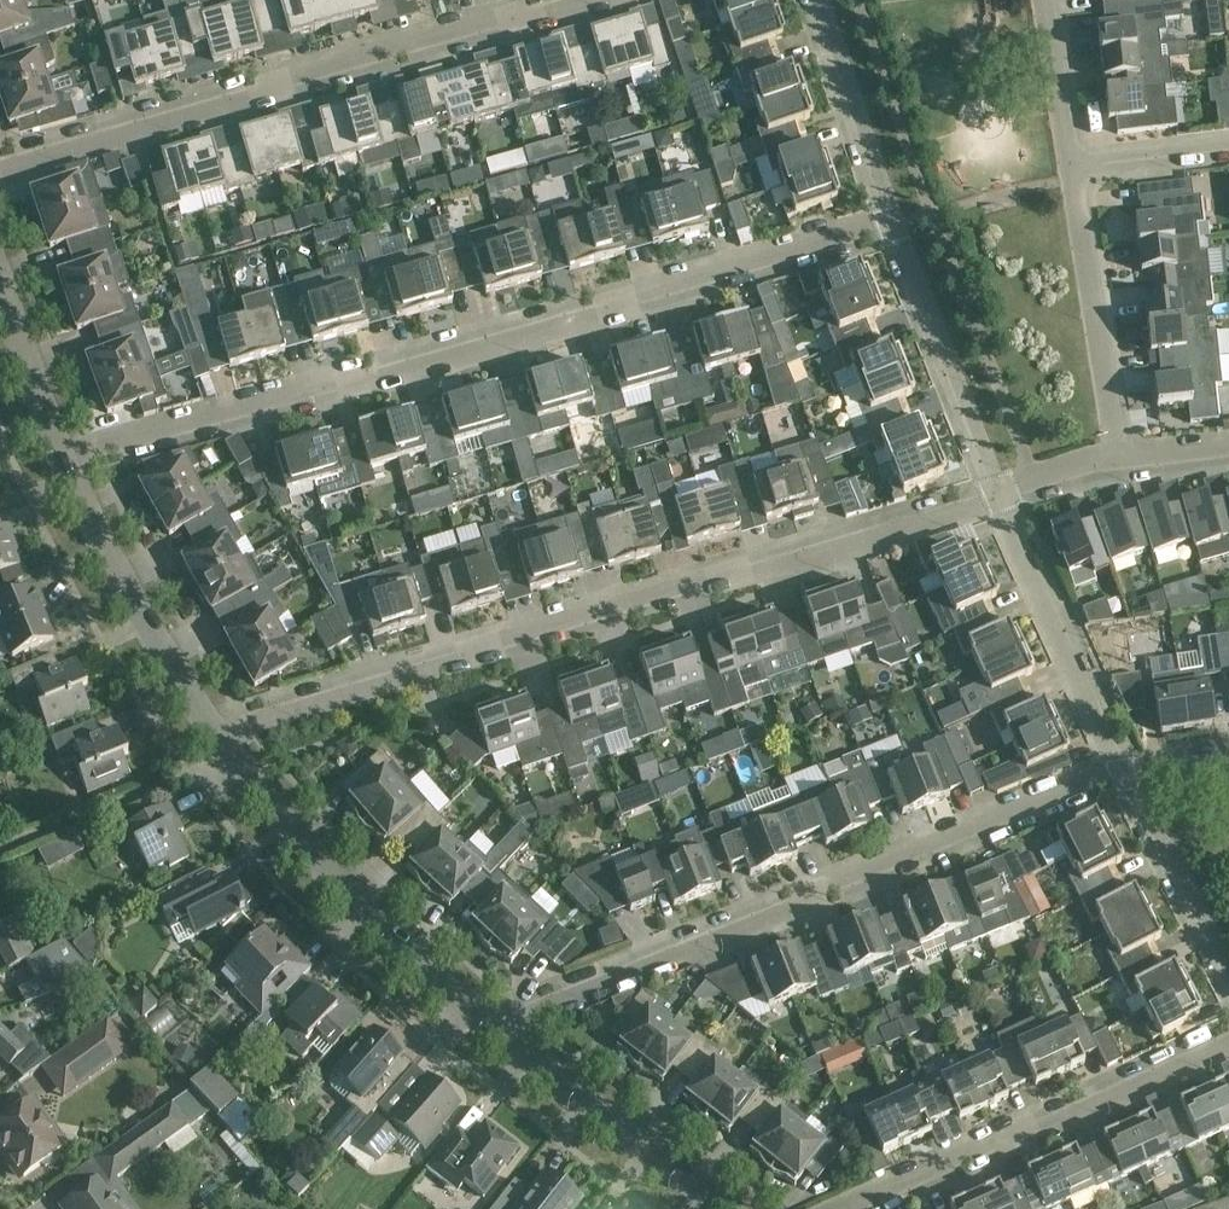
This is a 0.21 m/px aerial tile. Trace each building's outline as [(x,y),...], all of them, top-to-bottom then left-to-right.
[(0,6),(0,37),(8,34),(12,48),(45,37),(74,27),(69,11),(23,14),(19,0),(0,6)] [(224,12),(238,59),(262,52),(259,42),(274,37),(263,0),(246,0),(247,6),(224,12)] [(305,0),(263,0),(274,37),(289,33),(290,38),(314,31),(305,0)] [(314,31),(353,20),(347,0),(305,0),(314,31)] [(376,8),(391,4),(390,0),(347,0),(353,20),(377,13),(376,8)] [(729,26),(778,9),(775,0),(712,0),(717,14),(724,11),(729,26)] [(1103,12),(1138,8),(1162,6),(1162,0),(1102,0),(1103,12)] [(1218,12),(1217,1),(1203,2),(1205,14),(1218,12)] [(1103,12),(1105,27),(1097,28),(1099,37),(1100,54),(1139,49),(1147,48),(1160,47),(1158,35),(1166,34),(1162,6),(1138,8),(1103,12)] [(778,9),(729,26),(734,41),(727,43),(735,69),(771,57),(767,43),(782,38),(780,32),(785,31),(778,9)] [(238,59),(224,12),(201,19),(200,13),(184,18),(196,60),(210,55),(213,66),(238,59)] [(169,28),(146,35),(160,81),(184,74),(181,64),(196,60),(184,18),(168,22),(169,28)] [(639,19),(615,26),(629,72),(652,66),(653,71),(670,66),(658,25),(642,29),(639,19)] [(686,41),(678,19),(665,23),(672,45),(686,41)] [(629,72),(615,26),(591,33),(594,43),(579,47),(591,89),(607,84),(606,79),(629,72)] [(135,88),(160,81),(146,35),(123,41),(122,36),(105,40),(117,82),(132,78),(135,88)] [(0,97),(46,82),(42,70),(53,63),(45,37),(12,48),(17,62),(0,67),(0,96),(0,97)] [(595,101),(591,89),(579,47),(564,52),(562,41),(537,48),(551,95),(556,112),(595,101)] [(1139,49),(1100,54),(1102,70),(1104,80),(1111,79),(1112,93),(1164,87),(1172,86),(1169,60),(1161,61),(1160,47),(1147,48),(1139,49)] [(551,95),(537,48),(513,55),(516,65),(501,70),(513,111),(529,107),(528,101),(551,95)] [(771,57),(735,69),(744,95),(752,92),(757,107),(806,90),(798,69),(793,71),(791,65),(776,71),(771,57)] [(112,91),(103,64),(89,68),(90,73),(98,96),(112,91)] [(697,67),(682,72),(686,86),(687,86),(701,81),(697,67)] [(1220,68),(1217,72),(1218,78),(1228,77),(1227,67),(1220,68)] [(474,123),(513,111),(501,70),(486,74),(485,69),(461,76),(474,123)] [(435,134),(474,123),(461,76),(422,87),(435,134)] [(687,86),(686,86),(699,125),(715,120),(702,80),(701,81),(687,86)] [(1221,96),(1228,95),(1228,80),(1219,81),(1221,96)] [(51,96),(46,82),(0,97),(9,125),(26,120),(30,126),(32,133),(38,131),(76,118),(69,99),(58,94),(51,96)] [(384,103),(396,145),(435,134),(422,87),(398,94),(399,99),(384,103)] [(1112,93),(1105,94),(1107,110),(1108,120),(1115,120),(1117,134),(1176,128),(1177,127),(1173,100),(1166,101),(1164,88),(1164,87),(1112,93)] [(754,124),(763,150),(799,138),(794,124),(809,119),(807,113),(813,111),(806,90),(757,107),(762,122),(754,124)] [(344,110),(357,156),(396,145),(384,103),(370,107),(368,103),(344,110)] [(681,108),(668,112),(672,125),(685,121),(681,108)] [(318,167),(357,156),(344,110),(320,117),(321,121),(306,126),(318,167)] [(264,127),(278,173),(301,166),(302,172),(318,167),(306,126),(291,130),(289,120),(264,127)] [(614,125),(603,128),(607,144),(618,141),(614,125)] [(243,144),(228,148),(240,190),(256,185),(255,179),(278,173),(264,127),(240,133),(243,144)] [(602,127),(587,131),(592,148),(607,144),(603,128),(602,127)] [(672,148),(668,132),(654,136),(658,152),(672,148)] [(766,194),(784,188),(833,171),(826,150),(820,152),(818,146),(803,151),(799,138),(763,150),(752,154),(766,194)] [(224,194),(240,190),(228,148),(213,152),(211,142),(186,149),(200,195),(223,189),(224,194)] [(540,145),(524,150),(529,166),(543,162),(545,162),(540,145)] [(713,167),(731,161),(727,147),(709,152),(713,167)] [(177,202),(200,195),(186,149),(162,156),(165,166),(149,170),(162,212),(178,207),(177,202)] [(570,159),(568,160),(571,171),(586,166),(583,156),(570,159)] [(500,157),(485,161),(490,177),(505,172),(500,157)] [(144,186),(135,159),(121,164),(130,191),(144,186)] [(731,161),(713,167),(720,187),(732,183),(734,171),(731,161)] [(40,220),(86,205),(101,200),(89,162),(61,171),(65,182),(31,192),(40,220)] [(546,183),(542,170),(528,173),(532,187),(546,183)] [(833,171),(784,188),(789,203),(782,205),(786,218),(796,215),(796,214),(837,200),(835,194),(840,192),(833,171)] [(664,182),(680,238),(708,230),(703,212),(720,207),(710,172),(694,177),(693,173),(664,182)] [(451,177),(454,190),(468,186),(464,173),(451,177)] [(451,192),(446,177),(430,182),(434,196),(451,192)] [(652,246),(680,238),(664,182),(634,190),(637,198),(624,202),(633,232),(647,228),(652,246)] [(1135,220),(1136,229),(1138,246),(1197,239),(1196,225),(1203,224),(1200,197),(1193,198),(1191,182),(1145,187),(1148,203),(1140,204),(1142,219),(1135,220)] [(388,208),(384,194),(369,198),(373,213),(388,208)] [(86,205),(40,220),(49,248),(75,239),(79,253),(81,252),(112,242),(107,228),(110,227),(101,200),(86,205)] [(347,202),(332,206),(336,222),(352,218),(347,202)] [(538,216),(550,256),(564,252),(569,270),(597,262),(585,221),(579,202),(551,210),(552,212),(538,216)] [(727,207),(728,212),(736,235),(750,230),(742,207),(741,203),(727,207)] [(321,208),(293,215),(297,230),(325,223),(321,208)] [(613,213),(585,221),(597,262),(625,254),(613,213)] [(496,226),(501,244),(513,286),(541,278),(536,260),(550,256),(538,216),(524,220),(524,218),(496,226)] [(291,219),(272,224),(276,238),(283,237),(295,233),(291,219)] [(352,222),(312,233),(316,247),(356,236),(352,222)] [(251,228),(231,234),(235,248),(255,242),(251,228)] [(377,305),(391,301),(396,320),(424,312),(412,270),(407,253),(406,248),(380,255),(373,232),(357,237),(366,267),(367,269),(368,275),(377,305)] [(1141,272),(1148,271),(1150,285),(1209,278),(1206,252),(1199,253),(1197,239),(1138,246),(1141,272)] [(463,280),(455,250),(452,240),(407,253),(412,270),(424,312),(452,304),(447,285),(463,280)] [(59,275),(68,303),(113,288),(105,261),(117,257),(112,242),(79,253),(84,267),(59,275)] [(472,245),(455,250),(463,280),(480,276),(485,294),(513,286),(501,244),(474,252),(472,245)] [(187,246),(175,249),(179,263),(191,260),(187,246)] [(243,254),(230,258),(234,271),(241,269),(246,262),(243,254)] [(814,294),(823,291),(828,305),(875,287),(867,266),(861,268),(859,263),(819,279),(819,277),(816,271),(798,278),(806,297),(814,294)] [(377,305),(366,267),(324,280),(328,294),(340,336),(368,328),(363,309),(377,305)] [(1144,300),(1145,310),(1147,326),(1207,319),(1205,306),(1212,305),(1209,278),(1150,285),(1152,299),(1144,300)] [(313,344),(340,336),(328,294),(301,302),(296,284),(282,288),(293,329),(307,325),(313,344)] [(778,306),(769,284),(767,284),(755,289),(764,311),(771,328),(784,323),(778,306)] [(870,335),(865,321),(880,315),(878,310),(883,308),(875,287),(834,303),(828,305),(807,314),(822,354),(835,348),(870,335)] [(113,288),(68,303),(77,330),(102,322),(107,336),(139,325),(129,296),(117,299),(113,288)] [(293,329),(282,288),(240,300),(245,318),(257,360),(285,352),(279,333),(293,329)] [(187,308),(186,309),(192,325),(211,320),(206,303),(187,308)] [(186,309),(169,315),(173,327),(178,331),(192,325),(186,309)] [(748,315),(720,323),(732,365),(759,357),(774,410),(800,403),(795,389),(794,387),(786,368),(785,365),(778,367),(769,337),(755,341),(748,315)] [(192,325),(200,348),(203,355),(224,349),(229,368),(257,360),(245,318),(217,326),(215,319),(211,320),(192,325)] [(1150,352),(1158,352),(1159,365),(1219,359),(1216,332),(1208,333),(1207,319),(1147,326),(1150,352)] [(724,339),(720,323),(692,331),(699,357),(685,361),(694,392),(697,403),(712,399),(705,372),(721,368),(725,383),(736,380),(732,365),(724,339)] [(107,336),(112,351),(87,359),(97,386),(101,385),(110,382),(142,370),(154,365),(144,339),(139,325),(107,336)] [(860,385),(906,366),(898,346),(893,348),(891,342),(876,348),(870,335),(835,348),(845,372),(834,377),(840,393),(860,385)] [(669,354),(664,339),(636,347),(649,388),(653,403),(679,396),(683,408),(697,403),(694,392),(685,361),(682,350),(669,354)] [(649,388),(636,347),(608,355),(616,381),(602,385),(611,416),(626,412),(622,396),(649,388)] [(202,355),(203,355),(200,348),(185,354),(195,381),(210,376),(202,355)] [(795,349),(781,355),(785,365),(786,368),(809,359),(806,351),(797,355),(795,349)] [(1218,420),(1216,401),(1215,386),(1222,385),(1219,359),(1159,365),(1161,380),(1154,381),(1155,391),(1157,408),(1187,404),(1189,423),(1218,420)] [(597,420),(611,416),(602,385),(588,389),(580,363),(553,371),(565,412),(592,405),(597,420)] [(167,398),(154,365),(142,370),(110,382),(101,385),(97,386),(107,414),(138,402),(143,417),(158,413),(154,403),(167,398)] [(840,393),(846,407),(857,403),(867,428),(889,419),(902,414),(896,401),(911,395),(909,389),(915,387),(906,366),(860,385),(840,393)] [(565,412),(553,371),(525,379),(532,405),(518,409),(528,440),(569,428),(565,412)] [(808,382),(794,387),(795,389),(800,403),(802,407),(816,401),(808,382)] [(527,440),(528,440),(518,409),(504,413),(497,387),(469,395),(481,436),(486,452),(511,445),(513,444),(527,440)] [(449,428),(435,432),(444,464),(458,460),(459,460),(454,444),(481,436),(469,395),(441,402),(449,428)] [(760,412),(757,402),(745,405),(748,415),(760,412)] [(715,409),(702,413),(707,430),(719,426),(715,409)] [(429,468),(444,464),(435,432),(421,437),(413,410),(386,419),(398,460),(402,476),(413,473),(409,457),(425,453),(429,468)] [(885,450),(891,464),(938,446),(929,425),(924,427),(922,422),(907,428),(902,414),(867,428),(877,453),(885,450)] [(398,460),(386,419),(358,427),(365,453),(351,457),(360,488),(375,484),(371,468),(398,460)] [(816,442),(817,446),(832,440),(829,432),(814,438),(816,442)] [(698,433),(684,437),(689,454),(703,450),(698,433)] [(319,500),(360,488),(351,457),(337,461),(330,435),(302,442),(314,484),(319,500)] [(224,443),(236,464),(238,468),(252,461),(237,436),(224,443)] [(513,444),(511,445),(523,484),(538,480),(527,440),(513,444)] [(314,484),(302,442),(274,450),(282,476),(263,482),(264,483),(271,495),(280,511),(291,508),(287,492),(314,484)] [(811,508),(818,506),(813,488),(832,483),(817,446),(816,442),(774,454),(779,473),(792,514),(794,521),(813,515),(811,508)] [(938,446),(891,464),(897,479),(888,482),(894,496),(902,493),(903,494),(925,485),(924,482),(943,474),(940,469),(946,467),(938,446)] [(150,480),(140,485),(155,510),(197,486),(189,472),(198,467),(188,450),(140,463),(150,480)] [(548,460),(535,464),(540,480),(553,476),(548,460)] [(600,473),(606,471),(603,461),(576,470),(577,475),(594,470),(600,473)] [(765,522),(792,514),(779,473),(754,480),(749,461),(734,466),(746,508),(760,504),(765,522)] [(444,465),(448,478),(460,475),(456,462),(444,465)] [(701,496),(696,480),(674,487),(667,463),(650,468),(656,489),(660,503),(661,508),(668,531),(681,527),(687,545),(713,537),(701,496)] [(713,537),(739,529),(734,512),(746,508),(734,466),(717,471),(718,473),(696,479),(696,480),(701,496),(713,537)] [(646,507),(660,503),(656,489),(650,468),(636,472),(646,507)] [(854,479),(834,487),(846,518),(867,512),(854,479)] [(256,487),(255,494),(259,501),(271,495),(264,483),(256,487)] [(197,486),(155,510),(169,535),(192,522),(199,535),(229,518),(216,495),(204,499),(197,486)] [(450,488),(410,499),(414,516),(455,505),(450,488)] [(903,494),(902,493),(894,496),(892,497),(894,504),(905,500),(903,494)] [(634,561),(661,553),(647,507),(646,507),(643,497),(617,504),(622,519),(634,561)] [(1228,526),(1222,503),(1209,507),(1206,497),(1182,503),(1182,504),(1188,527),(1190,534),(1194,550),(1196,549),(1200,564),(1228,556),(1228,530),(1228,526)] [(1152,556),(1176,549),(1175,546),(1188,542),(1185,531),(1178,508),(1165,512),(1162,502),(1138,510),(1152,556)] [(622,519),(617,504),(591,512),(589,504),(576,508),(579,518),(580,522),(589,553),(602,549),(608,569),(634,561),(622,519)] [(1144,544),(1142,539),(1134,516),(1121,521),(1118,511),(1094,519),(1102,542),(1110,565),(1134,556),(1146,552),(1144,544)] [(183,561),(197,586),(239,562),(232,550),(242,540),(229,518),(199,535),(206,548),(183,561)] [(556,584),(582,576),(576,557),(589,553),(580,522),(579,518),(539,529),(543,543),(556,584)] [(1078,530),(1074,520),(1051,529),(1058,549),(1054,550),(1059,561),(1063,560),(1068,574),(1088,566),(1092,576),(1107,570),(1099,547),(1090,525),(1078,530)] [(473,595),(477,608),(503,600),(498,581),(511,578),(501,545),(495,526),(486,529),(481,538),(483,542),(459,548),(465,566),(471,587),(473,595)] [(513,537),(514,541),(501,545),(511,578),(524,574),(529,592),(556,584),(543,543),(539,529),(513,537)] [(312,532),(298,536),(301,547),(315,543),(312,532)] [(18,566),(13,553),(16,552),(10,535),(1,538),(0,537),(0,573),(18,566)] [(923,565),(928,578),(935,575),(942,590),(968,578),(989,568),(980,548),(975,550),(973,545),(954,553),(952,550),(946,535),(914,546),(923,565)] [(324,557),(320,546),(307,550),(310,561),(324,557)] [(420,560),(421,563),(422,568),(432,600),(445,596),(451,616),(477,608),(473,595),(471,587),(465,566),(459,548),(420,560)] [(197,586),(212,611),(235,598),(242,611),(247,608),(272,594),(250,556),(239,562),(197,586)] [(406,567),(382,575),(398,631),(425,623),(419,604),(432,600),(422,568),(408,573),(406,567)] [(989,568),(942,590),(949,604),(942,607),(953,632),(987,616),(981,603),(996,597),(993,591),(999,589),(989,568)] [(382,575),(325,591),(335,608),(347,629),(367,623),(372,639),(398,631),(386,590),(383,580),(382,575)] [(17,581),(0,588),(0,634),(1,634),(10,657),(30,649),(52,640),(40,610),(44,608),(36,589),(23,594),(17,581)] [(875,588),(883,606),(887,615),(901,609),(889,582),(875,588)] [(843,636),(849,653),(874,645),(876,653),(901,645),(887,615),(883,606),(863,613),(854,584),(828,593),(843,636)] [(1155,612),(1168,608),(1165,600),(1163,592),(1150,596),(1155,612)] [(813,631),(797,636),(808,667),(835,658),(849,653),(843,636),(828,593),(803,602),(813,631)] [(272,594),(242,611),(249,623),(226,636),(240,662),(282,638),(275,625),(284,616),(272,594)] [(1206,594),(1165,600),(1168,608),(1169,611),(1169,614),(1209,609),(1208,600),(1206,594)] [(1113,621),(1105,600),(1082,609),(1088,625),(1113,621)] [(901,609),(887,615),(901,645),(905,654),(921,646),(915,634),(903,607),(901,609)] [(327,653),(352,639),(335,608),(310,622),(327,653)] [(746,621),(761,664),(775,659),(781,676),(808,667),(797,636),(781,642),(771,612),(746,621)] [(971,653),(977,668),(1025,646),(1016,626),(1010,628),(1008,623),(993,629),(987,616),(953,632),(964,657),(971,653)] [(767,683),(761,664),(746,621),(721,630),(732,662),(716,667),(731,711),(748,705),(743,691),(767,683)] [(1222,675),(1228,674),(1228,635),(1216,637),(1222,675)] [(1205,678),(1222,675),(1216,637),(1197,640),(1199,654),(1176,658),(1178,673),(1187,729),(1214,724),(1207,683),(1205,684),(1205,678)] [(282,638),(240,662),(254,687),(296,663),(282,638)] [(664,649),(678,692),(685,711),(709,703),(714,716),(731,711),(716,667),(710,649),(694,655),(689,641),(664,649)] [(1023,694),(1017,681),(1031,674),(1029,669),(1034,667),(1025,646),(978,668),(984,682),(958,694),(962,705),(969,719),(988,710),(1023,694)] [(650,693),(635,698),(648,737),(666,731),(655,700),(678,692),(664,649),(638,658),(650,693)] [(58,670),(52,655),(9,674),(17,693),(35,685),(44,705),(38,707),(46,728),(89,709),(81,690),(87,688),(76,662),(58,670)] [(603,739),(626,731),(631,743),(648,737),(635,698),(619,704),(607,669),(582,677),(596,720),(603,739)] [(1160,733),(1187,729),(1178,673),(1151,678),(1160,733)] [(1145,712),(1139,674),(1111,679),(1127,714),(1145,712)] [(551,722),(557,740),(563,756),(568,772),(587,765),(580,746),(603,739),(596,720),(582,677),(556,686),(567,717),(551,722)] [(866,690),(866,699),(879,698),(879,690),(866,690)] [(988,710),(999,734),(1006,731),(1013,746),(1060,724),(1051,704),(1045,706),(1043,701),(1029,708),(1023,694),(988,710)] [(519,762),(521,770),(563,756),(557,740),(551,722),(535,728),(525,697),(499,706),(514,749),(519,762)] [(847,711),(842,697),(822,703),(826,717),(847,711)] [(884,702),(882,699),(868,704),(872,716),(887,710),(884,702)] [(822,717),(815,704),(800,713),(807,725),(822,717)] [(952,709),(937,716),(943,730),(944,731),(969,719),(962,705),(952,709)] [(494,768),(498,769),(519,762),(514,749),(499,706),(474,714),(482,737),(468,742),(463,737),(451,749),(472,771),(484,759),(491,757),(494,768)] [(866,707),(848,715),(853,727),(871,720),(866,707)] [(100,736),(94,722),(50,739),(61,766),(74,761),(87,794),(130,776),(122,757),(128,755),(117,729),(100,736)] [(1069,745),(1060,724),(1013,746),(1019,760),(982,776),(988,791),(996,794),(1031,780),(1027,770),(1066,752),(1064,747),(1069,745)] [(743,749),(737,732),(722,737),(728,755),(743,749)] [(964,785),(970,797),(958,771),(957,771),(943,739),(922,747),(927,760),(910,767),(926,806),(949,796),(947,791),(964,785)] [(767,742),(749,749),(755,762),(772,755),(767,742)] [(864,764),(866,767),(880,804),(895,798),(902,815),(926,806),(910,767),(902,749),(864,764)] [(358,823),(361,826),(410,784),(381,751),(357,772),(368,784),(347,802),(346,800),(345,801),(353,810),(358,823)] [(822,769),(828,785),(849,836),(873,827),(866,809),(880,804),(866,767),(864,764),(860,753),(822,769)] [(659,768),(662,778),(678,772),(675,762),(659,768)] [(958,771),(970,797),(983,791),(971,765),(958,771)] [(646,783),(662,778),(659,768),(643,773),(646,783)] [(667,778),(663,780),(654,783),(660,799),(674,794),(667,778)] [(404,825),(414,838),(437,815),(410,784),(361,826),(364,830),(376,837),(383,845),(384,844),(383,843),(387,840),(404,825)] [(828,785),(790,800),(808,843),(822,837),(826,846),(849,836),(828,785)] [(532,801),(533,803),(540,824),(576,810),(570,794),(546,803),(538,799),(532,801)] [(613,797),(598,803),(602,814),(617,809),(613,797)] [(808,843),(790,800),(752,815),(773,867),(797,858),(793,849),(808,843)] [(529,828),(540,824),(533,803),(517,809),(522,821),(524,824),(529,828)] [(177,821),(168,805),(119,832),(133,858),(140,855),(149,873),(167,863),(169,867),(188,857),(171,825),(177,821)] [(709,817),(714,831),(728,864),(731,873),(746,868),(749,877),(773,867),(752,815),(730,824),(724,811),(709,817)] [(1067,858),(1113,835),(1103,815),(1097,817),(1095,812),(1056,832),(1056,830),(1046,835),(1053,848),(1060,844),(1067,858)] [(421,888),(424,892),(461,852),(442,834),(449,826),(437,815),(414,838),(427,849),(412,865),(409,869),(407,867),(406,869),(414,876),(421,888)] [(675,844),(697,898),(721,888),(713,870),(728,864),(714,831),(700,836),(697,830),(674,839),(675,844)] [(1113,835),(1067,858),(1074,872),(1067,876),(1079,900),(1113,883),(1106,870),(1121,862),(1118,857),(1123,855),(1113,835)] [(634,850),(652,896),(666,891),(673,907),(697,898),(675,844),(653,853),(649,843),(633,849),(634,850)] [(461,852),(424,892),(428,895),(440,900),(449,908),(450,907),(449,906),(467,886),(478,895),(499,872),(468,844),(461,852)] [(601,903),(623,894),(630,912),(654,902),(652,896),(634,850),(573,874),(601,903)] [(1026,879),(1013,853),(1000,860),(1013,886),(1026,879)] [(969,892),(986,937),(1030,920),(1024,907),(1008,877),(994,883),(988,869),(964,879),(969,892)] [(171,928),(193,917),(201,933),(219,924),(222,928),(236,915),(246,910),(244,908),(251,902),(235,884),(233,886),(228,876),(203,889),(196,876),(204,872),(204,870),(154,896),(171,928)] [(499,872),(478,895),(488,905),(474,921),(470,925),(469,924),(468,925),(476,933),(483,945),(486,948),(523,908),(504,891),(511,883),(499,872)] [(1113,883),(1079,900),(1092,924),(1099,920),(1106,934),(1152,911),(1142,891),(1136,893),(1134,888),(1120,895),(1113,883)] [(949,952),(986,937),(969,892),(955,898),(950,884),(926,894),(943,937),(949,952)] [(542,886),(530,900),(548,916),(560,902),(542,886)] [(943,937),(926,894),(901,904),(904,911),(890,916),(906,956),(921,950),(920,946),(943,937)] [(1042,898),(1024,907),(1030,920),(1048,910),(1042,898)] [(530,901),(523,908),(486,948),(490,952),(502,957),(510,965),(512,963),(510,962),(529,942),(553,965),(556,961),(574,942),(574,941),(530,901)] [(1106,952),(1119,976),(1152,959),(1146,946),(1160,938),(1157,933),(1162,931),(1152,911),(1106,934),(1113,948),(1106,952)] [(850,925),(867,968),(870,974),(893,965),(896,974),(911,968),(906,956),(890,916),(877,922),(874,915),(850,925)] [(16,917),(0,925),(0,956),(7,970),(36,956),(16,917)] [(828,941),(815,946),(834,994),(849,988),(844,977),(867,968),(850,925),(826,934),(828,941)] [(86,930),(72,944),(93,965),(107,951),(86,930)] [(289,958),(263,931),(246,948),(226,966),(243,984),(237,990),(262,1016),(272,1006),(302,977),(310,970),(291,950),(290,952),(293,954),(289,958)] [(95,978),(64,942),(25,962),(45,997),(68,988),(95,978)] [(574,942),(556,961),(566,970),(583,951),(574,942)] [(820,1000),(834,994),(815,946),(801,952),(798,945),(774,955),(791,998),(816,988),(820,1000)] [(741,982),(735,967),(704,979),(705,980),(720,992),(738,1006),(748,1002),(749,1002),(754,1013),(791,998),(774,955),(750,965),(755,976),(741,982)] [(1152,959),(1119,976),(1131,1000),(1138,996),(1145,1010),(1191,987),(1181,967),(1176,969),(1173,964),(1159,971),(1152,959)] [(998,967),(981,974),(985,984),(1002,977),(998,967)] [(104,971),(97,977),(106,987),(112,981),(104,971)] [(705,980),(692,997),(696,1001),(716,997),(720,992),(705,980)] [(978,990),(983,1001),(989,999),(991,991),(988,985),(978,990)] [(1191,987),(1145,1010),(1152,1024),(1145,1028),(1152,1041),(1160,1037),(1161,1038),(1182,1027),(1181,1024),(1199,1015),(1196,1009),(1201,1007),(1191,987)] [(158,1005),(144,988),(126,1002),(141,1019),(158,1005)] [(312,1047),(324,1058),(361,1020),(335,995),(328,1002),(315,989),(285,1020),(292,1027),(281,1038),(302,1058),(312,1047)] [(632,1066),(636,1069),(669,1027),(648,1011),(655,1002),(642,992),(622,1016),(635,1026),(619,1048),(617,1047),(616,1048),(625,1055),(632,1066)] [(939,1009),(943,1019),(953,1015),(949,1005),(939,1009)] [(272,1006),(262,1016),(269,1023),(279,1014),(272,1006)] [(884,1010),(889,1021),(890,1024),(904,1018),(901,1010),(892,1007),(884,1010)] [(890,1024),(889,1021),(884,1010),(876,1014),(872,1023),(875,1030),(890,1024)] [(920,1032),(913,1016),(898,1023),(901,1029),(905,1038),(920,1032)] [(1041,1034),(1059,1075),(1084,1064),(1081,1057),(1097,1050),(1091,1038),(1080,1016),(1041,1034)] [(130,1051),(108,1019),(40,1068),(63,1099),(130,1051)] [(996,1037),(1003,1051),(1018,1085),(1032,1079),(1035,1086),(1059,1075),(1041,1034),(1034,1019),(996,1037)] [(1092,1019),(1085,1023),(1092,1036),(1104,1029),(1101,1022),(1092,1019)] [(898,1023),(879,1031),(886,1046),(905,1038),(901,1029),(898,1023)] [(0,1026),(0,1058),(9,1067),(34,1042),(19,1027),(10,1036),(0,1026)] [(678,1060),(690,1069),(709,1044),(696,1034),(689,1042),(669,1027),(636,1069),(640,1072),(653,1077),(662,1083),(663,1082),(661,1081),(678,1060)] [(329,1085),(331,1089),(345,1102),(366,1121),(400,1083),(387,1072),(401,1056),(372,1030),(333,1075),(330,1078),(329,1085)] [(1091,1038),(1097,1050),(1107,1068),(1122,1060),(1106,1030),(1091,1038)] [(829,1039),(811,1047),(815,1057),(819,1056),(833,1049),(829,1039)] [(865,1056),(859,1040),(843,1046),(849,1062),(865,1056)] [(709,1044),(690,1069),(701,1078),(685,1099),(683,1098),(682,1099),(691,1106),(699,1118),(703,1121),(735,1078),(715,1062),(721,1054),(709,1044)] [(172,1059),(190,1067),(194,1058),(176,1050),(172,1059)] [(1018,1085),(1003,1051),(964,1069),(983,1110),(1007,1099),(1004,1091),(1018,1085)] [(237,1099),(208,1068),(189,1086),(192,1089),(212,1110),(218,1117),(237,1099)] [(983,1110),(964,1069),(926,1086),(941,1120),(955,1114),(959,1121),(983,1110)] [(433,1082),(427,1078),(426,1077),(389,1119),(402,1130),(400,1132),(400,1147),(410,1157),(419,1148),(422,1150),(438,1132),(435,1130),(446,1117),(458,1104),(455,1102),(433,1082)] [(735,1078),(703,1121),(706,1123),(719,1128),(728,1135),(729,1134),(728,1132),(745,1111),(756,1120),(775,1095),(762,1085),(756,1094),(735,1078)] [(1210,1106),(1222,1133),(1228,1129),(1228,1084),(1227,1080),(1203,1091),(1210,1106)] [(941,1120),(926,1086),(888,1104),(906,1145),(931,1133),(928,1126),(941,1120)] [(192,1089),(171,1104),(188,1127),(212,1110),(192,1089)] [(1222,1133),(1210,1106),(1203,1091),(1179,1103),(1182,1110),(1168,1116),(1184,1150),(1222,1133)] [(769,1172),(802,1129),(808,1121),(775,1095),(756,1120),(767,1129),(751,1151),(749,1150),(748,1151),(757,1158),(765,1169),(769,1172)] [(27,1103),(0,1123),(0,1142),(9,1155),(7,1155),(9,1158),(6,1162),(16,1176),(22,1175),(23,1177),(40,1165),(45,1168),(59,1158),(58,1152),(61,1150),(50,1134),(53,1132),(40,1113),(36,1115),(27,1103)] [(188,1127),(171,1104),(93,1160),(110,1184),(188,1127)] [(906,1145),(888,1104),(849,1121),(864,1156),(879,1149),(882,1156),(906,1145)] [(1127,1126),(1145,1167),(1184,1150),(1168,1116),(1154,1122),(1151,1115),(1127,1126)] [(399,1140),(372,1116),(351,1141),(378,1164),(399,1140)] [(517,1149),(485,1124),(468,1146),(453,1135),(438,1154),(426,1170),(457,1194),(464,1184),(483,1198),(497,1180),(495,1178),(517,1149)] [(1092,1151),(1107,1185),(1138,1171),(1145,1167),(1127,1126),(1102,1137),(1106,1145),(1092,1151)] [(802,1129),(769,1172),(772,1175),(785,1180),(794,1186),(795,1185),(794,1184),(811,1163),(823,1172),(842,1148),(829,1137),(822,1145),(802,1129)] [(332,1144),(340,1151),(348,1142),(340,1135),(332,1144)] [(1069,1202),(1107,1185),(1092,1151),(1078,1157),(1074,1150),(1050,1161),(1069,1202)] [(1026,1208),(1053,1208),(1069,1202),(1050,1161),(1026,1172),(1029,1179),(1015,1186),(1026,1208)] [(1145,1167),(1138,1171),(1145,1185),(1152,1182),(1145,1167)] [(309,1185),(290,1170),(279,1183),(298,1199),(306,1190),(309,1185)] [(546,1172),(530,1193),(514,1181),(492,1208),(573,1208),(581,1199),(546,1172)] [(97,1181),(60,1208),(61,1208),(117,1208),(97,1181)] [(980,1208),(1026,1208),(1015,1186),(1001,1192),(998,1185),(974,1196),(980,1208)] [(1200,1187),(1186,1193),(1194,1208),(1207,1202),(1200,1187)] [(974,1196),(949,1207),(950,1208),(980,1208),(974,1196)] [(1200,1208),(1228,1208),(1228,1199),(1200,1208)]
